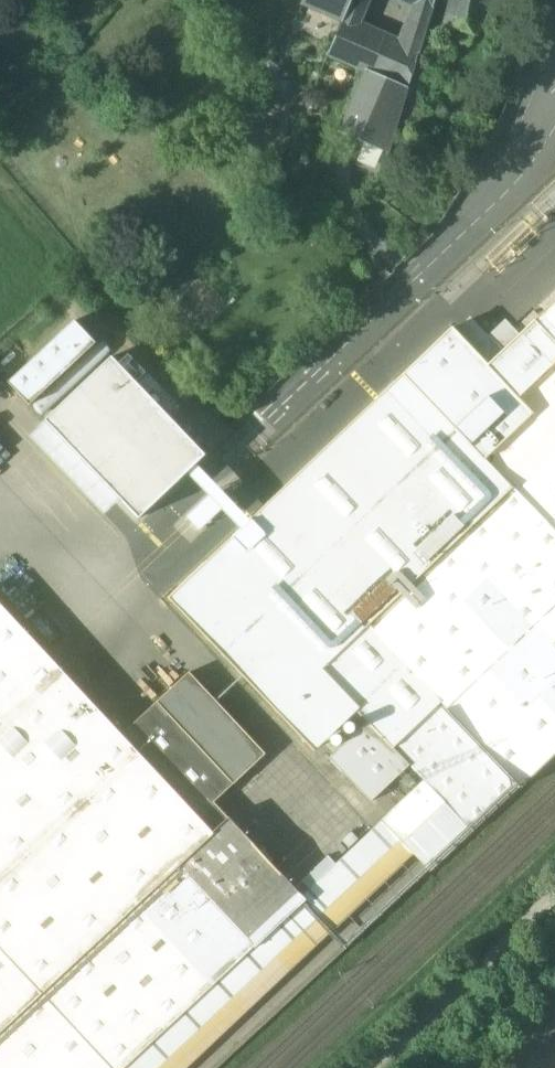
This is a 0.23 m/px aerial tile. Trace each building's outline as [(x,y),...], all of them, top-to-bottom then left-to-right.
[(302,5),(332,17),(339,0),(304,0),(302,5)] [(343,21),(357,27),(368,0),(352,0),(343,21)] [(385,39),(371,72),(408,88),(435,0),(412,0),(419,3),(401,45),(385,39)] [(445,27),(474,34),(483,0),(452,0),(445,27)] [(516,0),(494,0),(514,16),(523,6),(516,0)] [(542,0),(522,0),(544,19),(553,9),(542,0)] [(357,27),(343,21),(335,40),(328,54),(328,53),(327,55),(351,66),(352,63),(366,70),(371,72),(385,39),(357,27)] [(371,72),(366,70),(339,132),(389,153),(408,88),(371,72)] [(534,321),(554,343),(554,301),(534,321)] [(147,303),(137,312),(145,321),(155,313),(147,303)] [(74,321),(8,383),(30,406),(95,344),(74,321)] [(488,365),(453,328),(404,374),(455,428),(483,458),(529,414),(514,398),(554,359),(554,343),(534,321),(522,333),(488,365)] [(143,349),(124,367),(131,375),(151,357),(143,349)] [(514,398),(529,414),(483,458),(500,476),(554,533),(554,359),(514,398)] [(140,521),(205,458),(112,362),(47,424),(140,521)] [(404,374),(210,557),(320,672),(368,626),(432,566),(419,553),(500,476),(483,458),(455,428),(404,374)] [(193,396),(181,383),(174,390),(186,402),(193,396)] [(419,553),(432,566),(368,626),(386,645),(517,782),(554,746),(554,533),(500,476),(419,553)] [(0,605),(0,949),(111,1067),(125,1067),(254,946),(179,865),(213,834),(0,605)] [(368,626),(320,672),(338,691),(386,645),(368,626)] [(386,645),(338,691),(368,723),(369,722),(410,765),(425,780),(457,814),(469,827),(517,782),(386,645)] [(368,723),(330,758),(371,802),(410,765),(369,722),(368,723)] [(254,946),(125,1067),(189,1067),(414,855),(457,814),(425,780),(310,889),(302,880),(293,889),(304,900),(254,946)] [(457,814),(414,855),(427,867),(469,827),(457,814)] [(293,889),(229,819),(213,834),(179,865),(254,946),(304,900),(293,889)] [(0,949),(0,1067),(111,1067),(0,949)]
